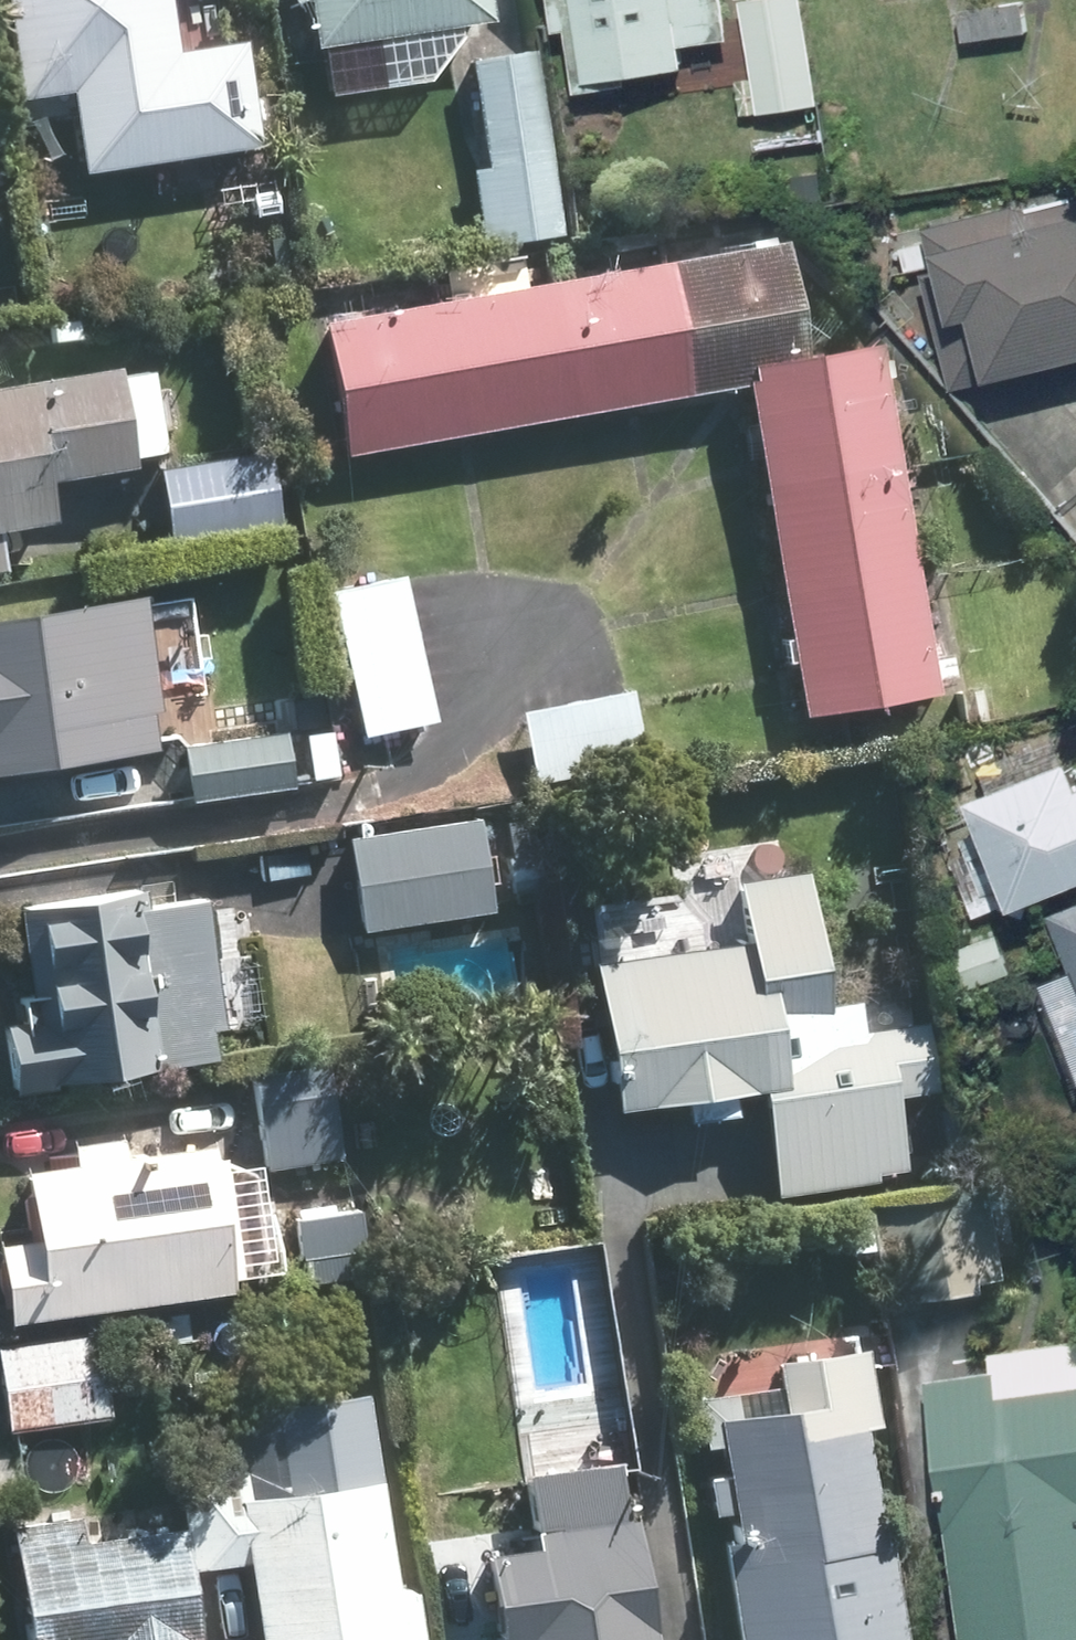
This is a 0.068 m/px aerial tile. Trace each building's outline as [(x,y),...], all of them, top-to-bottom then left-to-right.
[(18,101),(31,186),(84,179),(74,92),(169,79),(158,0),(0,0),(0,43),(9,102),(18,101)] [(423,84),(452,29),(475,26),(471,0),(297,0),(303,52),(312,51),(317,97),(423,84)] [(540,39),(559,36),(568,94),(681,76),(676,46),(722,39),(716,0),(534,0),(540,39)] [(744,12),(755,78),(731,82),(737,120),(761,116),(816,108),(799,4),(744,12)] [(1022,6),(961,14),(965,50),(1027,42),(1022,6)] [(528,52),(461,63),(478,169),(467,171),(479,247),(557,235),(528,52)] [(258,92),(117,113),(131,206),(272,186),(258,92)] [(934,335),(958,331),(966,382),(1075,365),(1075,203),(917,229),(934,335)] [(769,242),(309,319),(333,457),(736,389),(793,723),(927,701),(868,355),(791,368),(769,242)] [(48,529),(42,490),(121,477),(119,461),(153,455),(140,371),(100,378),(99,373),(0,389),(0,537),(48,529)] [(240,460),(152,476),(164,543),(252,527),(240,460)] [(392,576),(322,592),(355,736),(426,720),(392,576)] [(130,601),(0,621),(0,780),(142,758),(140,745),(206,735),(184,598),(131,607),(130,601)] [(624,692),(513,716),(528,787),(639,763),(624,692)] [(276,735),(170,747),(177,802),(282,789),(276,735)] [(957,809),(999,921),(1075,892),(1075,764),(957,809)] [(471,817),(335,842),(352,934),(488,909),(471,817)] [(730,951),(586,967),(602,1114),(754,1097),(766,1201),(894,1187),(884,1098),(924,1094),(913,992),(812,1003),(798,875),(722,884),(730,951)] [(8,911),(28,1019),(0,1024),(0,1079),(3,1093),(224,1053),(195,899),(135,910),(131,889),(8,911)] [(1039,989),(1073,1089),(1075,1088),(1075,924),(1053,933),(1070,976),(1039,989)] [(992,938),(939,958),(956,1003),(1009,983),(992,938)] [(314,1065),(240,1080),(259,1176),(333,1162),(314,1065)] [(218,1289),(195,1144),(110,1158),(106,1137),(46,1147),(50,1166),(4,1174),(15,1243),(0,1245),(0,1324),(218,1289)] [(952,1205),(860,1221),(876,1311),(968,1295),(952,1205)] [(0,1347),(0,1433),(104,1419),(92,1335),(0,1347)] [(985,1359),(987,1376),(916,1386),(951,1639),(1075,1639),(1075,1346),(985,1359)] [(857,1351),(762,1364),(765,1391),(687,1402),(694,1453),(711,1450),(724,1547),(710,1549),(722,1639),(881,1639),(853,1432),(868,1430),(857,1351)] [(611,1436),(581,1389),(526,1397),(532,1441),(507,1444),(522,1552),(470,1559),(481,1639),(640,1639),(611,1436)] [(354,1397),(220,1415),(227,1467),(174,1475),(189,1576),(235,1569),(245,1639),(408,1639),(401,1592),(382,1595),(354,1397)] [(17,1437),(26,1505),(75,1498),(66,1430),(17,1437)] [(1,1531),(16,1639),(184,1639),(169,1531),(76,1543),(73,1522),(1,1531)]
